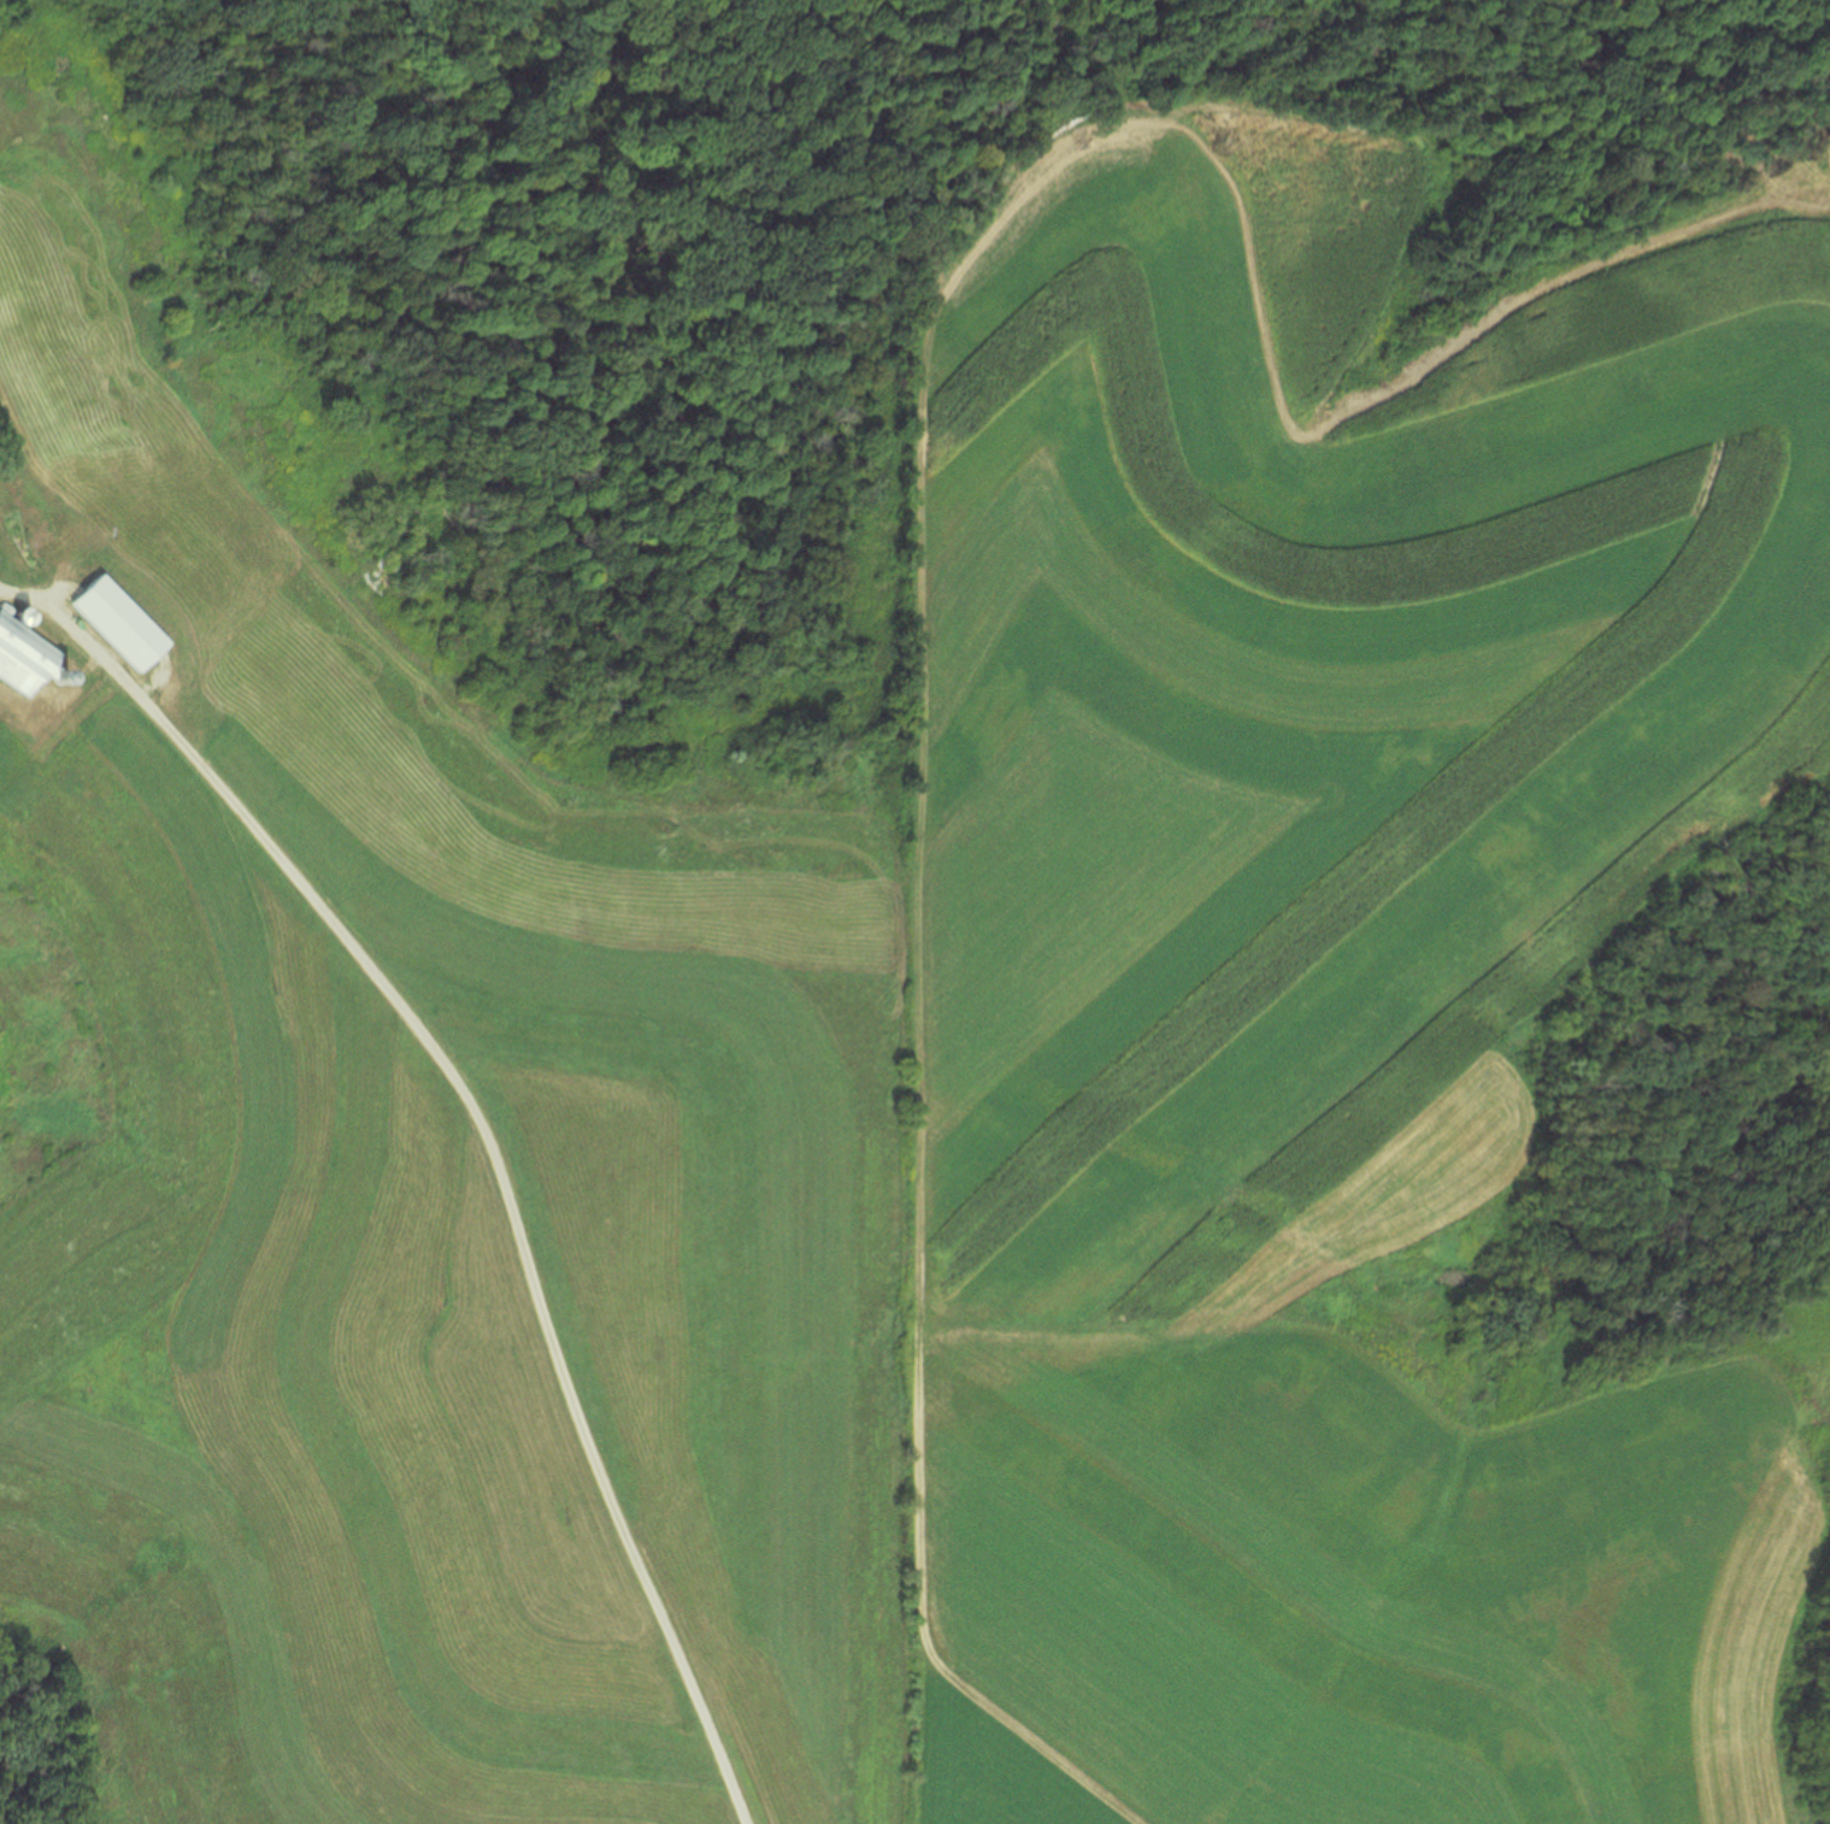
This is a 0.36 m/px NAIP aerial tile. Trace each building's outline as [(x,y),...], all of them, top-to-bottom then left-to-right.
[(94,571),(64,601),(134,671),(164,641),(94,571)] [(0,614),(0,679),(23,694),(53,649),(0,614)]
